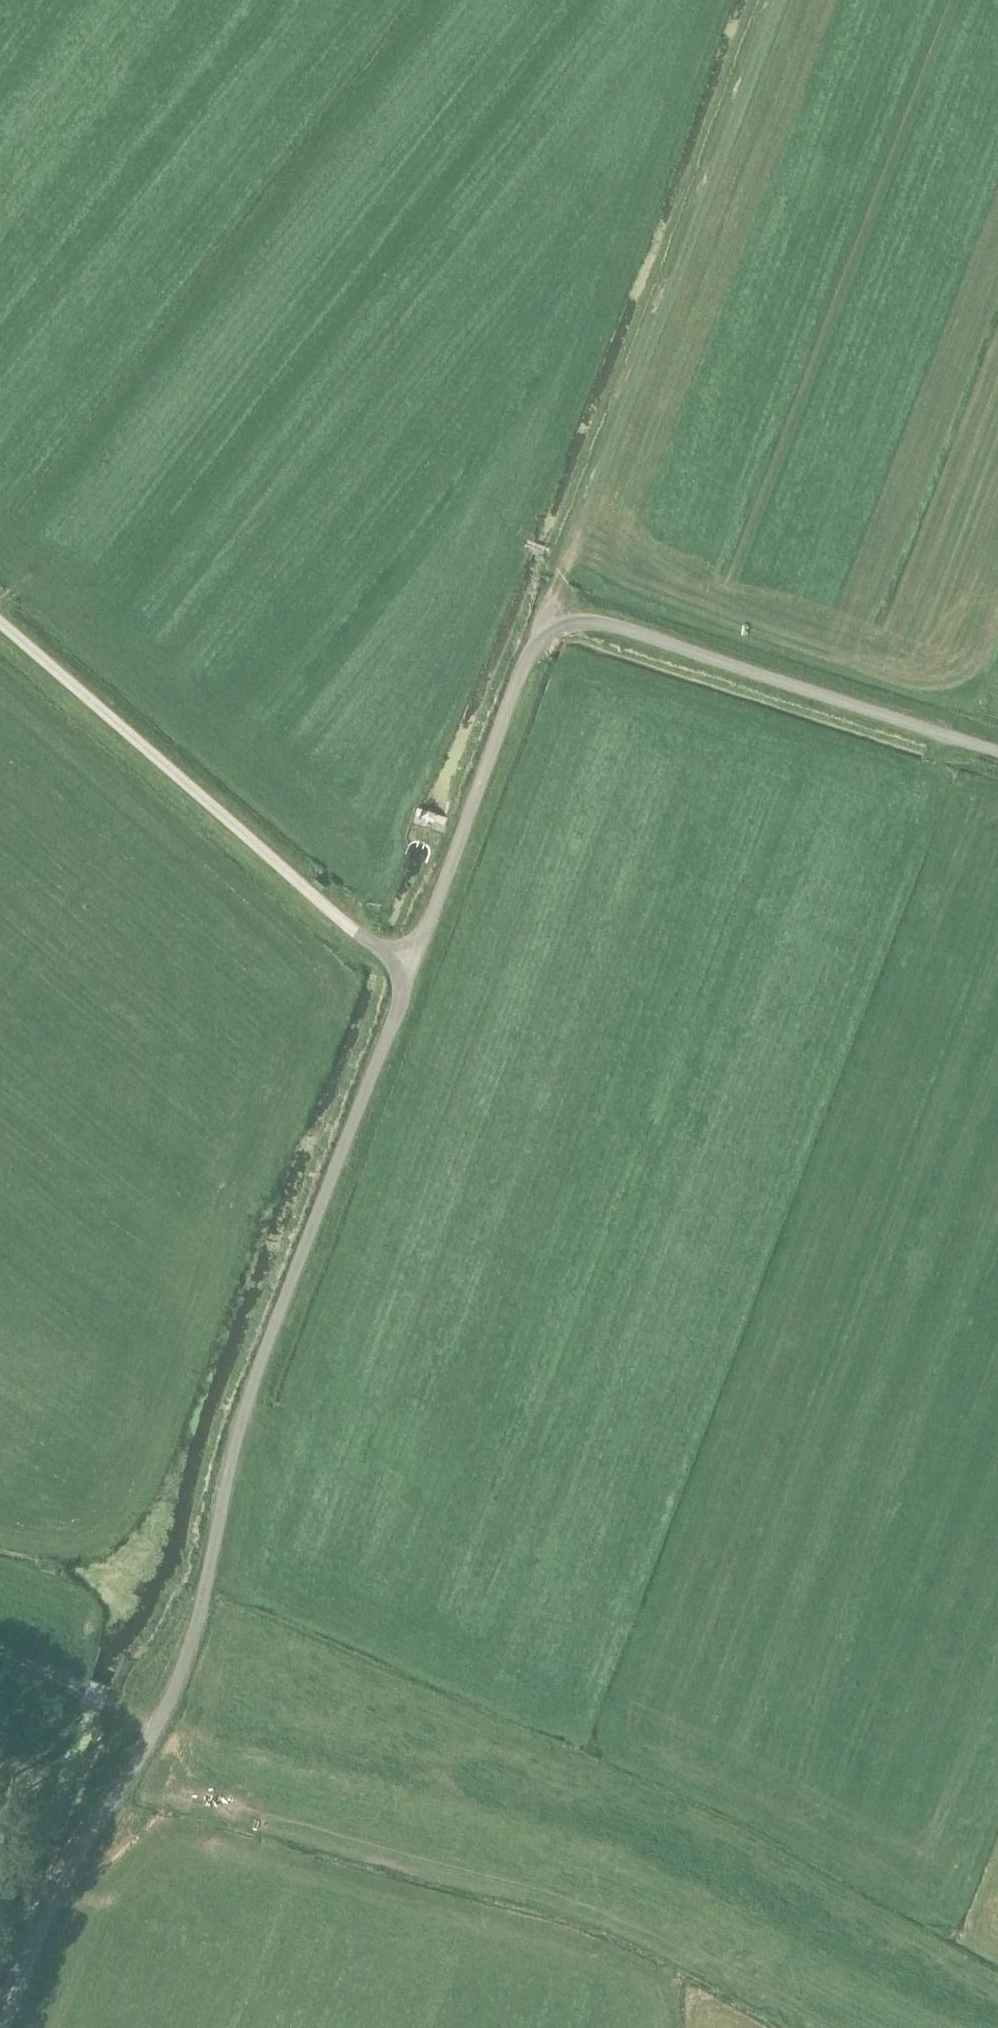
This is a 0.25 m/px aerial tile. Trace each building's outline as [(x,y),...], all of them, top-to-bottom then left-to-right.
[(327,895),(333,900),(336,895),(331,891),(327,895)]
